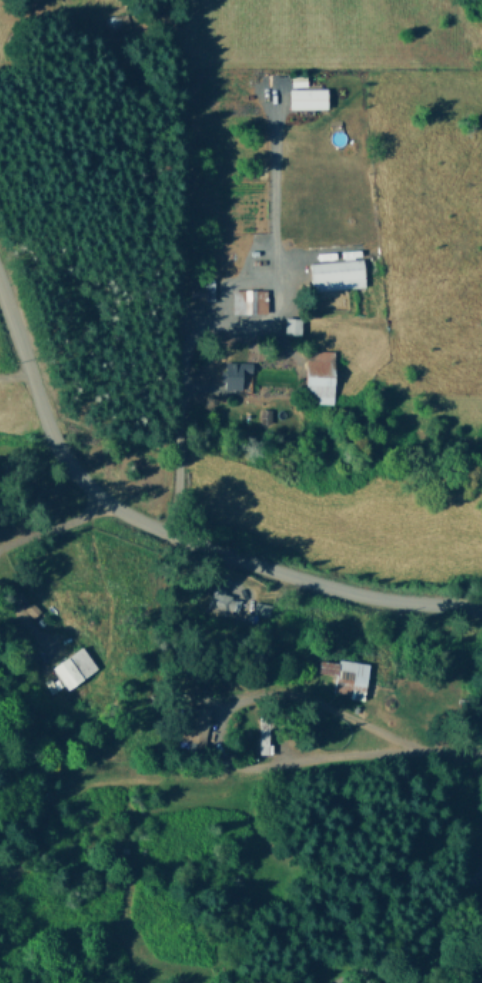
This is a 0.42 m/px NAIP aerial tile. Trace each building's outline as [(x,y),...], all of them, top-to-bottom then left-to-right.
[(289,108),(326,108),(326,87),(289,88),(289,108)] [(364,287),(363,259),(310,262),(311,289),(364,287)] [(232,289),(233,313),(267,313),(266,288),(232,289)] [(299,333),(302,319),(285,316),(283,331),(299,333)] [(334,402),(333,349),(312,349),(312,358),(305,358),(306,396),(318,395),(318,402),(334,402)] [(252,361),(224,360),(223,387),(241,388),(242,373),(252,374),(252,361)] [(98,667),(82,644),(52,665),(67,688),(98,667)] [(369,662),(338,657),(337,661),(319,658),(317,671),(336,674),(333,693),(363,698),(369,662)] [(183,745),(204,749),(211,706),(187,702),(181,737),(184,738),(183,745)] [(259,753),(268,753),(268,720),(259,720),(259,753)]
